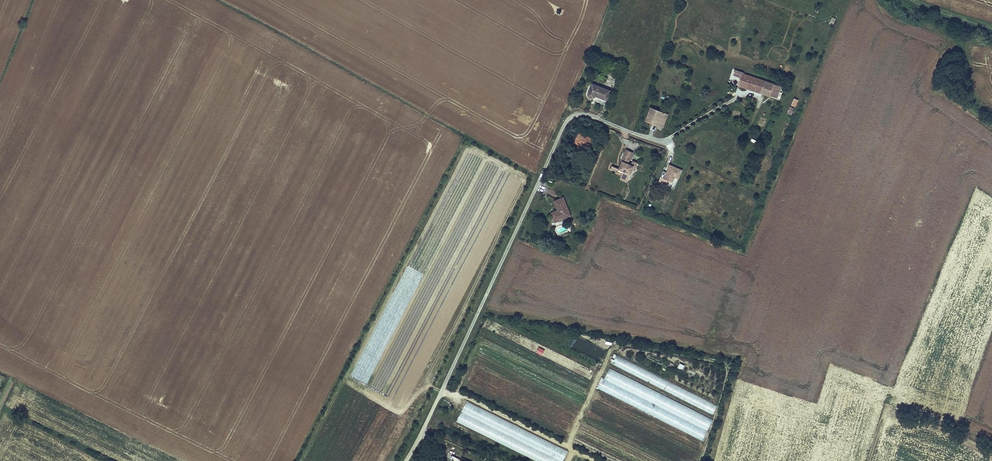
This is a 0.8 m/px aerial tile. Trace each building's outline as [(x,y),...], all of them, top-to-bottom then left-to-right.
[(734,84),(744,88),(746,83),(752,86),(750,91),(759,94),(764,83),(753,79),(754,76),(750,75),(749,78),(740,74),(738,79),(736,78),(734,84)] [(611,89),(592,82),(589,92),(589,94),(590,96),(591,97),(593,96),(594,96),(595,95),(596,93),(598,94),(597,96),(607,99),(611,89)] [(778,89),(764,83),(759,94),(767,97),(768,94),(775,97),(778,89)] [(667,115),(650,109),(645,122),(651,124),(652,121),(660,124),(659,127),(662,128),(667,115)] [(601,132),(595,130),(592,136),(598,139),(601,132)] [(590,139),(576,133),(571,142),(585,149),(590,139)] [(629,167),(630,163),(633,164),(635,160),(630,158),(628,161),(624,160),(625,156),(627,157),(630,150),(623,147),(618,158),(619,158),(616,166),(620,168),(619,171),(618,173),(625,176),(629,167)] [(619,171),(620,168),(616,166),(608,163),(607,166),(619,171)] [(660,178),(673,182),(674,177),(679,179),(682,169),(668,165),(666,172),(662,171),(660,178)] [(567,214),(559,196),(550,200),(554,209),(547,212),(549,217),(551,216),(553,220),(567,214)] [(646,358),(662,364),(664,361),(648,354),(646,358)] [(615,357),(611,366),(714,413),(718,404),(615,357)] [(608,370),(599,392),(704,439),(714,417),(608,370)] [(453,423),(539,460),(563,460),(569,449),(464,402),(461,411),(459,410),(453,423)]
